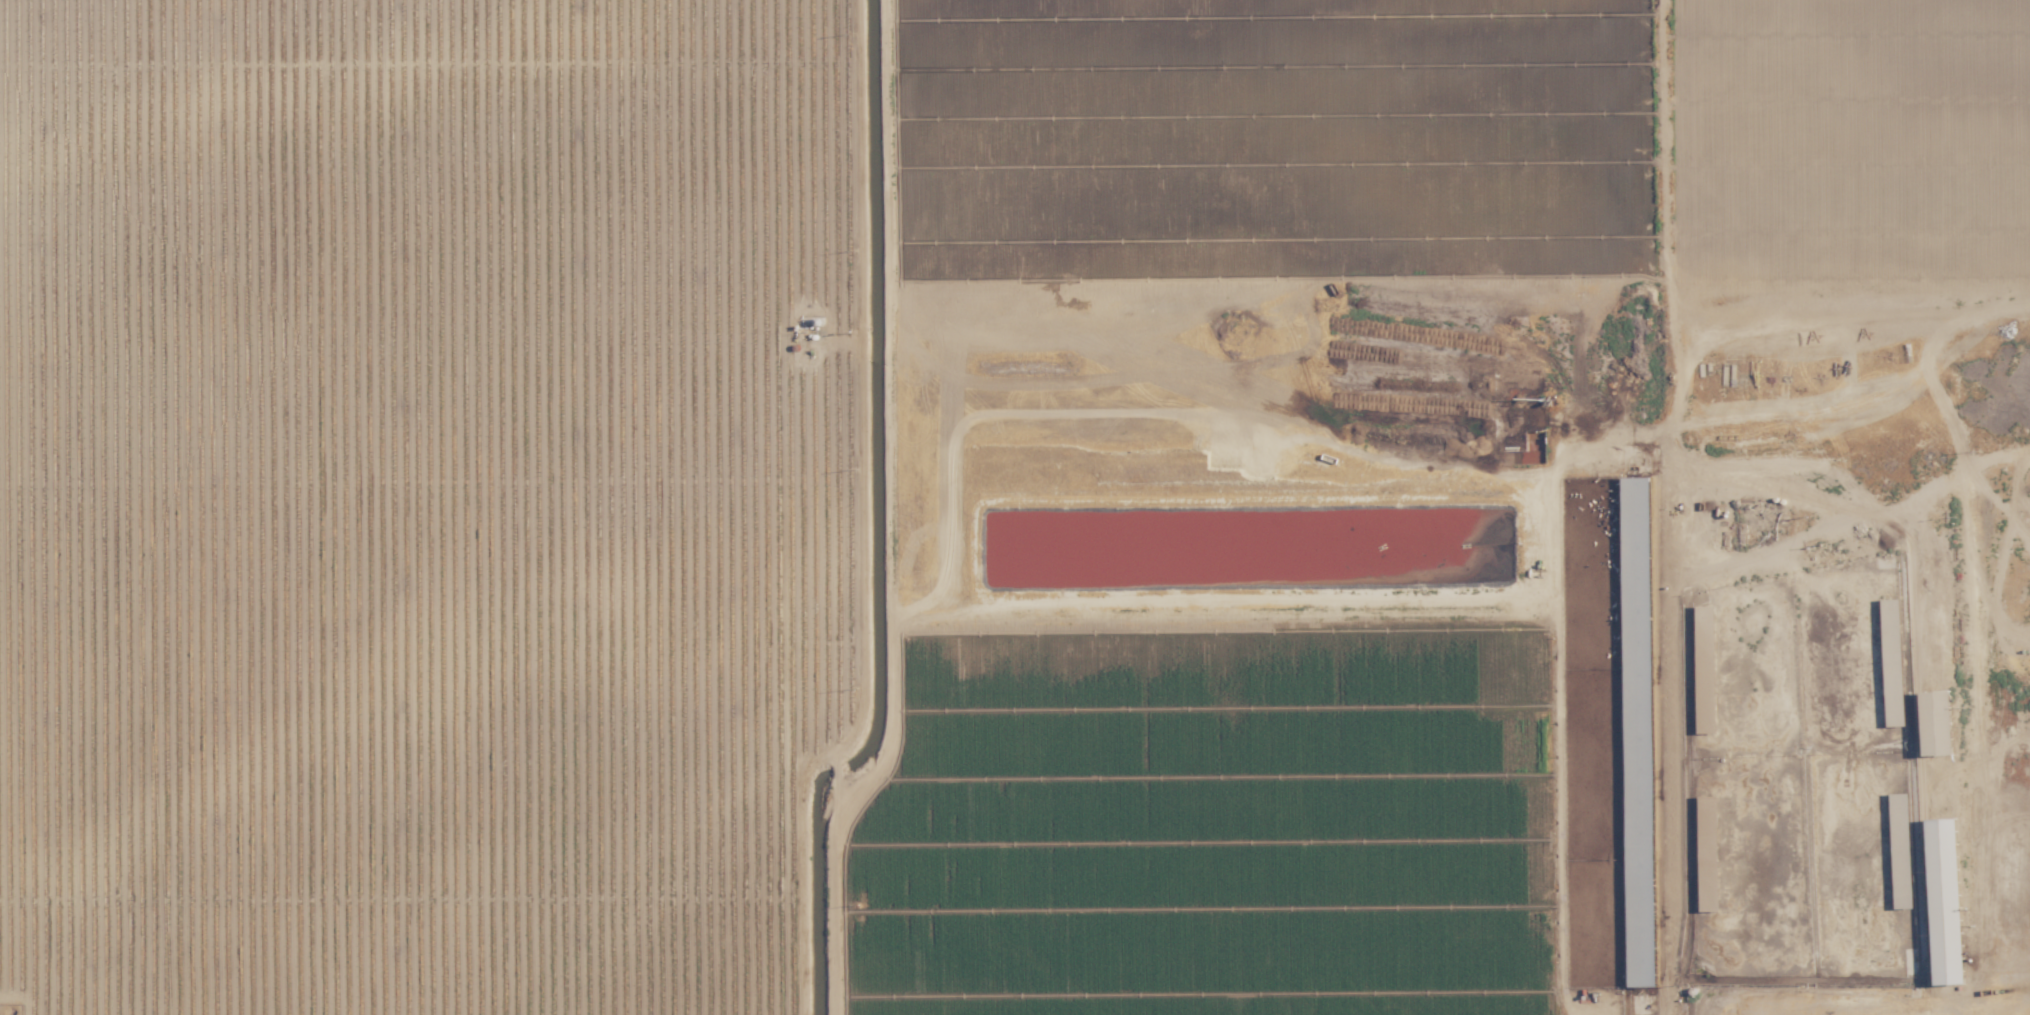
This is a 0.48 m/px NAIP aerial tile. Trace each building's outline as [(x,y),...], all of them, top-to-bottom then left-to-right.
[(1907,793),(1888,794),(1890,859),(1892,859),(1893,909),(1910,908),(1907,793)] [(1964,984),(1959,903),(1955,903),(1955,897),(1951,895),(1957,881),(1954,818),(1953,818),(1924,820),(1927,872),(1929,872),(1937,876),(1940,876),(1941,895),(1942,902),(1939,908),(1940,912),(1938,915),(1937,921),(1937,925),(1945,925),(1946,943),(1942,951),(1932,957),(1933,986),(1964,984)]
